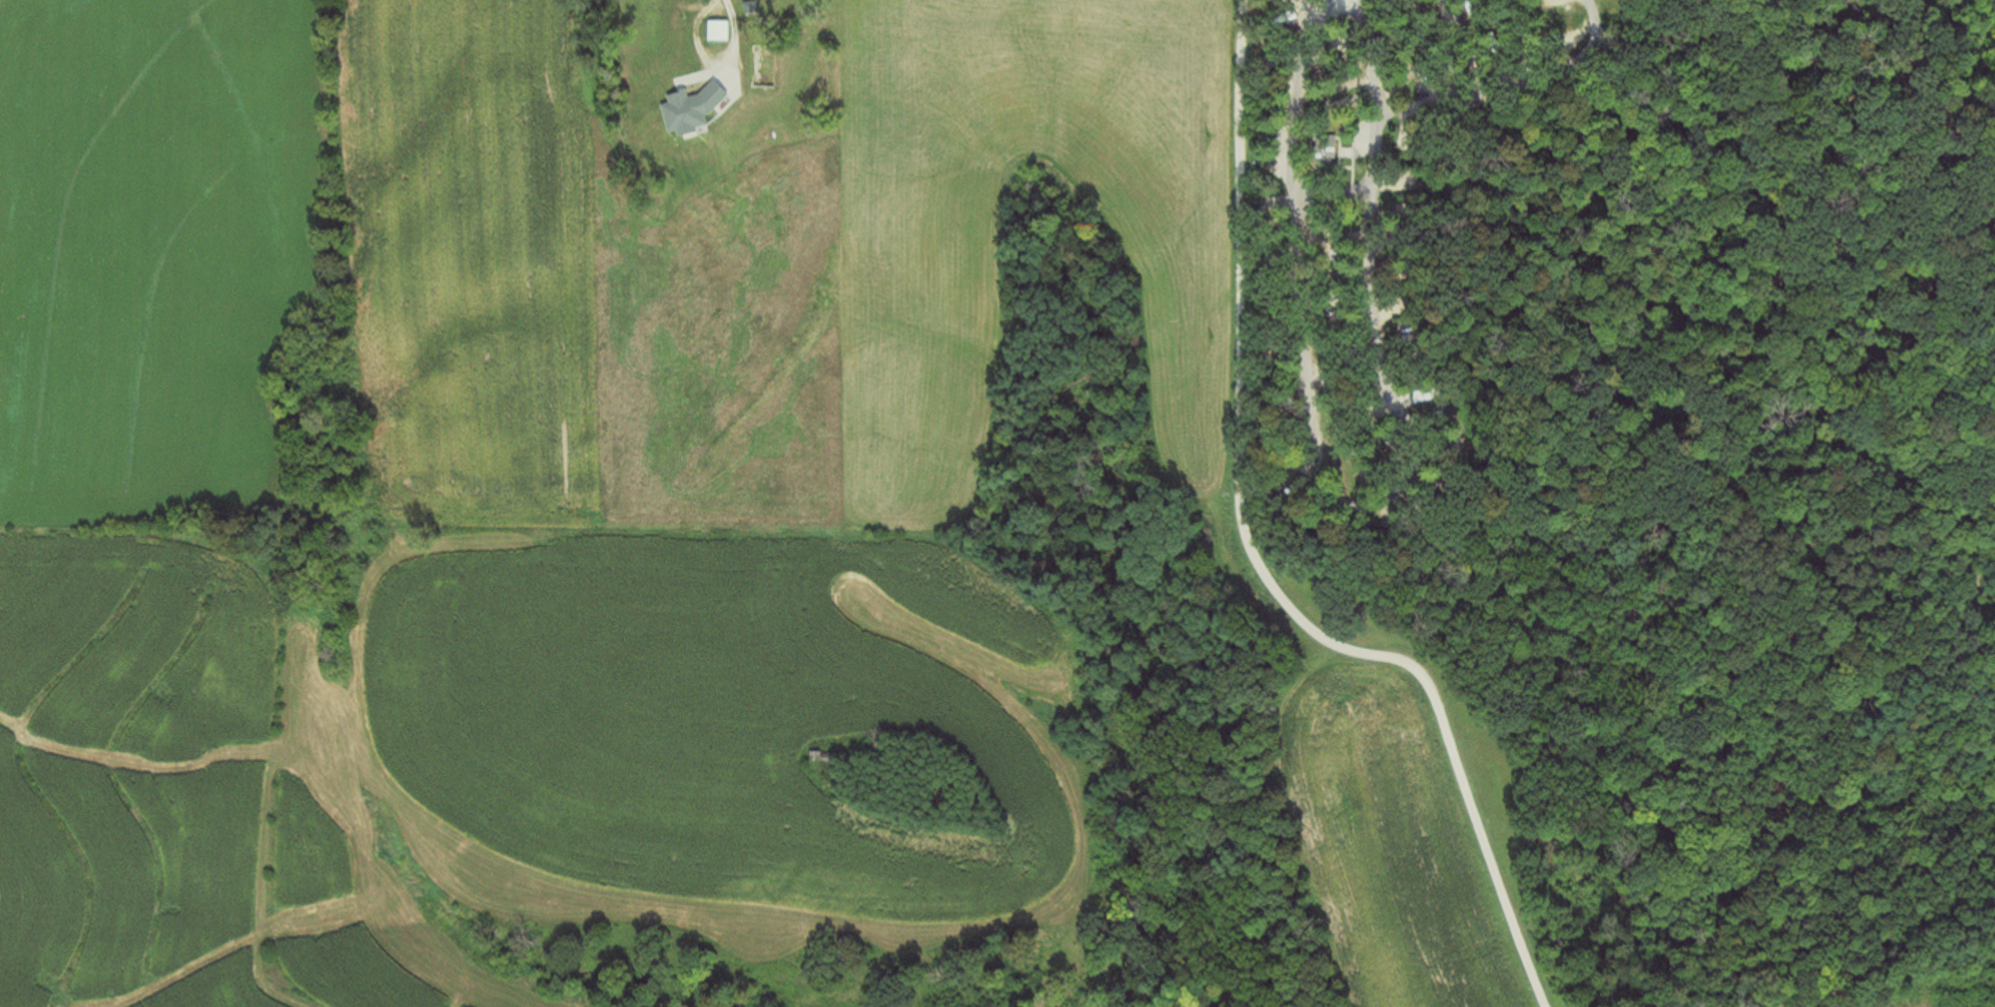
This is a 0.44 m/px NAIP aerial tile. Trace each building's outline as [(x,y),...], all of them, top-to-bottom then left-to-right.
[(636,9),(653,9),(653,0),(636,0),(636,9)] [(707,22),(707,43),(723,43),(724,23),(707,22)] [(1434,395),(1426,396),(1428,406),(1436,404),(1434,395)] [(831,770),(831,754),(806,754),(806,770),(831,770)]
